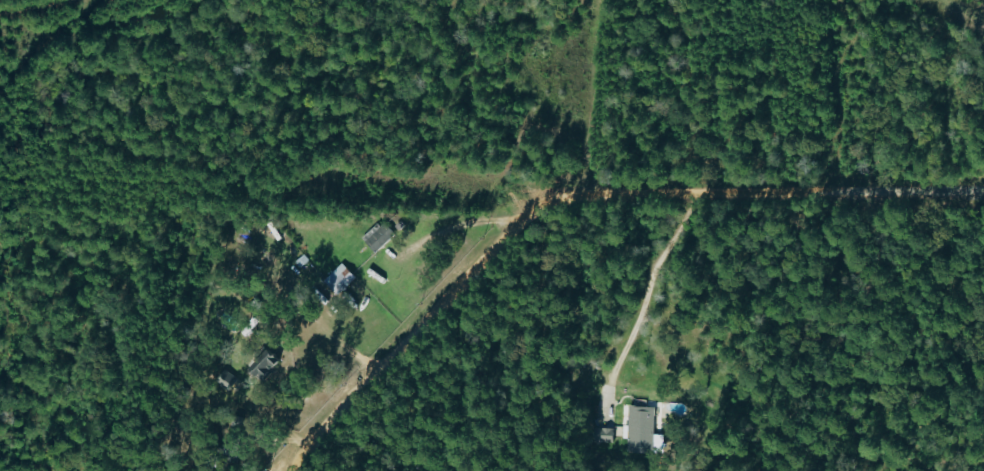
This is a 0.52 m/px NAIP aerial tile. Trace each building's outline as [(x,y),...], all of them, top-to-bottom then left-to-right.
[(363,240),(376,254),(397,235),(383,221),(363,240)] [(325,281),(339,295),(357,278),(344,264),(325,281)] [(252,369),(264,382),(285,364),(273,350),(252,369)] [(629,452),(656,453),(657,407),(630,406),(629,452)] [(616,443),(615,428),(599,428),(600,443),(616,443)]
